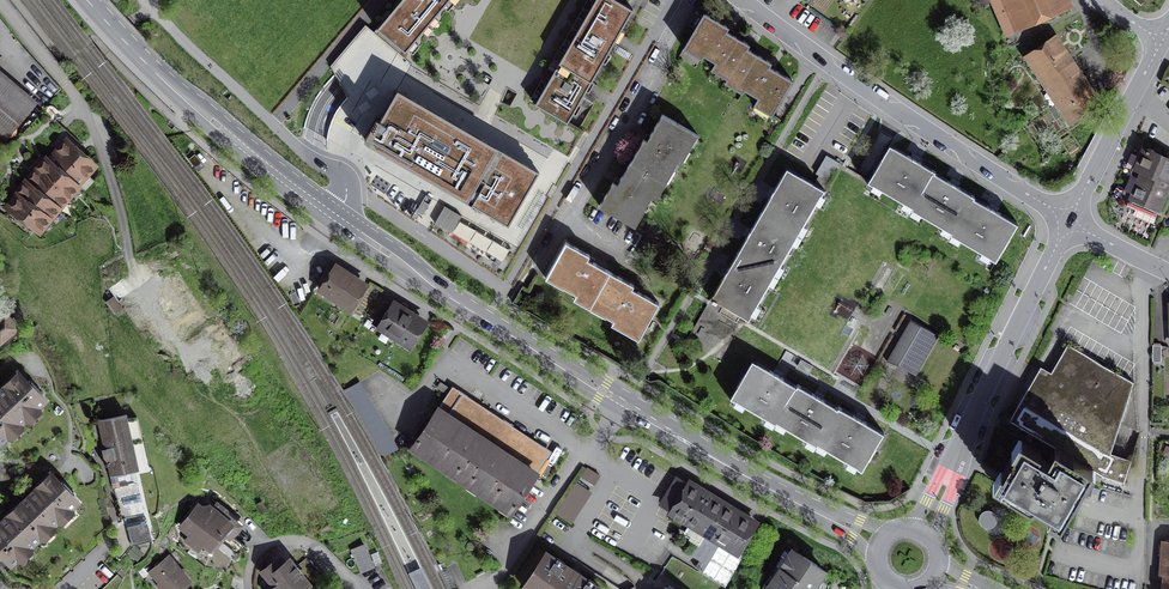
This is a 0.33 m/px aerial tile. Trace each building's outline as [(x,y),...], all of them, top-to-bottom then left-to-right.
[(377,28),(406,51),(448,0),(401,0),(377,28)] [(618,0),(595,0),(559,63),(591,81),(633,9),(618,0)] [(1068,4),(1066,0),(977,0),(979,7),(993,1),(1006,31),(1068,4)] [(747,48),(750,44),(726,31),(729,27),(704,13),(686,44),(716,62),(714,65),(730,74),(731,75),(747,48)] [(1052,41),(1031,55),(1073,117),(1094,103),(1052,41)] [(731,75),(730,74),(728,78),(760,97),(758,101),(775,111),(793,80),(769,66),(772,62),(747,48),(731,75)] [(591,81),(559,63),(535,106),(567,123),(591,81)] [(29,103),(0,78),(0,137),(1,138),(29,103)] [(398,89),(367,143),(508,224),(539,170),(398,89)] [(66,143),(75,151),(81,144),(43,109),(4,151),(31,176),(37,170),(47,159),(49,161),(66,143)] [(630,162),(662,181),(671,166),(674,168),(695,132),(663,114),(648,141),(643,138),(630,162)] [(66,143),(49,161),(77,187),(84,192),(95,181),(87,173),(93,167),(75,151),(66,143)] [(934,172),(935,173),(936,171),(890,144),(868,182),(912,208),(913,208),(934,172)] [(1142,147),(1133,168),(1135,175),(1139,176),(1125,208),(1155,221),(1167,195),(1168,196),(1168,158),(1142,147)] [(760,213),(798,235),(825,190),(823,189),(839,163),(826,155),(816,173),(819,175),(814,184),(787,168),(760,213)] [(77,187),(49,161),(47,159),(37,170),(68,197),(77,187)] [(662,181),(630,162),(617,184),(613,182),(599,206),(632,225),(641,209),(644,211),(662,181)] [(58,208),(68,197),(37,170),(31,176),(27,182),(58,208)] [(913,208),(912,208),(911,209),(951,233),(952,233),(973,197),(974,198),(975,196),(935,173),(934,172),(913,208)] [(49,220),(58,208),(27,182),(16,194),(18,196),(33,207),(47,219),(49,220)] [(426,195),(422,201),(429,205),(433,199),(426,195)] [(9,207),(24,218),(33,207),(18,196),(9,207)] [(952,233),(951,233),(950,235),(996,261),(1018,223),(974,198),(973,197),(952,233)] [(444,205),(434,223),(451,232),(461,215),(444,205)] [(33,207),(24,218),(40,230),(47,219),(33,207)] [(737,252),(775,274),(798,235),(760,213),(737,252)] [(591,304),(610,271),(588,258),(590,254),(567,241),(547,274),(564,284),(562,286),(576,294),(575,295),(591,304)] [(775,274),(737,252),(711,298),(749,320),(775,274)] [(363,285),(329,264),(317,284),(351,305),(363,285)] [(610,271),(591,304),(606,313),(605,315),(641,336),(659,303),(633,288),(634,284),(610,271)] [(120,280),(109,289),(119,302),(130,294),(120,280)] [(113,297),(107,302),(115,313),(121,308),(113,297)] [(423,323),(387,301),(375,319),(411,341),(423,323)] [(19,328),(5,311),(0,315),(0,342),(0,343),(19,328)] [(939,336),(910,320),(887,360),(887,361),(898,365),(916,375),(939,336)] [(1055,448),(1091,469),(1103,476),(1124,483),(1132,460),(1111,453),(1134,382),(1068,344),(1050,374),(1040,369),(1010,420),(1055,448)] [(1161,345),(1153,345),(1153,361),(1161,361),(1161,345)] [(797,386),(752,360),(730,397),(775,423),(776,422),(797,386)] [(18,373),(0,390),(0,441),(1,442),(8,436),(8,435),(19,424),(23,429),(24,427),(24,426),(22,423),(26,419),(26,418),(36,408),(40,412),(42,411),(42,409),(39,407),(45,401),(37,393),(40,391),(29,380),(27,382),(18,373)] [(344,391),(361,421),(377,412),(360,382),(344,391)] [(798,384),(797,386),(776,422),(816,445),(817,444),(838,407),(798,384)] [(413,446),(462,479),(501,421),(452,388),(413,446)] [(839,406),(838,407),(817,444),(862,470),(884,432),(839,406)] [(127,414),(98,420),(121,518),(145,513),(142,502),(138,501),(131,471),(143,468),(137,441),(143,440),(137,416),(128,419),(127,414)] [(550,453),(501,421),(462,479),(511,511),(550,453)] [(1061,522),(1091,469),(1055,448),(1047,461),(1038,456),(1041,452),(1022,441),(997,484),(1061,522)] [(587,466),(582,476),(595,482),(600,472),(587,466)] [(50,473),(0,520),(0,552),(11,564),(77,502),(50,473)] [(558,513),(573,522),(592,488),(576,480),(558,513)] [(752,525),(677,480),(664,503),(708,529),(692,555),(703,561),(698,570),(725,586),(746,551),(739,547),(752,525)] [(205,510),(199,505),(182,526),(213,551),(217,546),(232,558),(243,545),(231,535),(239,524),(226,514),(226,509),(218,503),(213,509),(208,505),(205,510)] [(980,524),(982,526),(984,527),(987,528),(989,528),(992,527),(994,526),(996,524),(997,521),(997,519),(997,516),(995,514),(994,512),(992,511),(989,510),(987,510),(984,511),(982,512),(980,514),(979,516),(979,519),(979,521),(980,524)] [(127,528),(132,545),(153,539),(148,522),(127,528)] [(361,572),(373,567),(364,544),(351,550),(361,572)] [(786,550),(767,577),(773,580),(770,585),(771,588),(820,588),(822,582),(818,580),(824,570),(796,552),(791,553),(786,550)] [(175,551),(150,571),(165,588),(179,588),(189,580),(182,572),(180,574),(174,568),(183,560),(175,551)] [(546,554),(525,586),(529,588),(599,588),(546,554)] [(246,562),(236,559),(233,574),(243,577),(246,562)] [(290,559),(280,566),(276,561),(263,571),(267,577),(260,583),(265,588),(301,588),(309,583),(290,559)] [(233,574),(214,569),(210,583),(229,588),(233,574)] [(409,574),(417,588),(431,588),(421,569),(414,571),(409,574)] [(103,588),(116,588),(122,579),(118,575),(103,588)]
